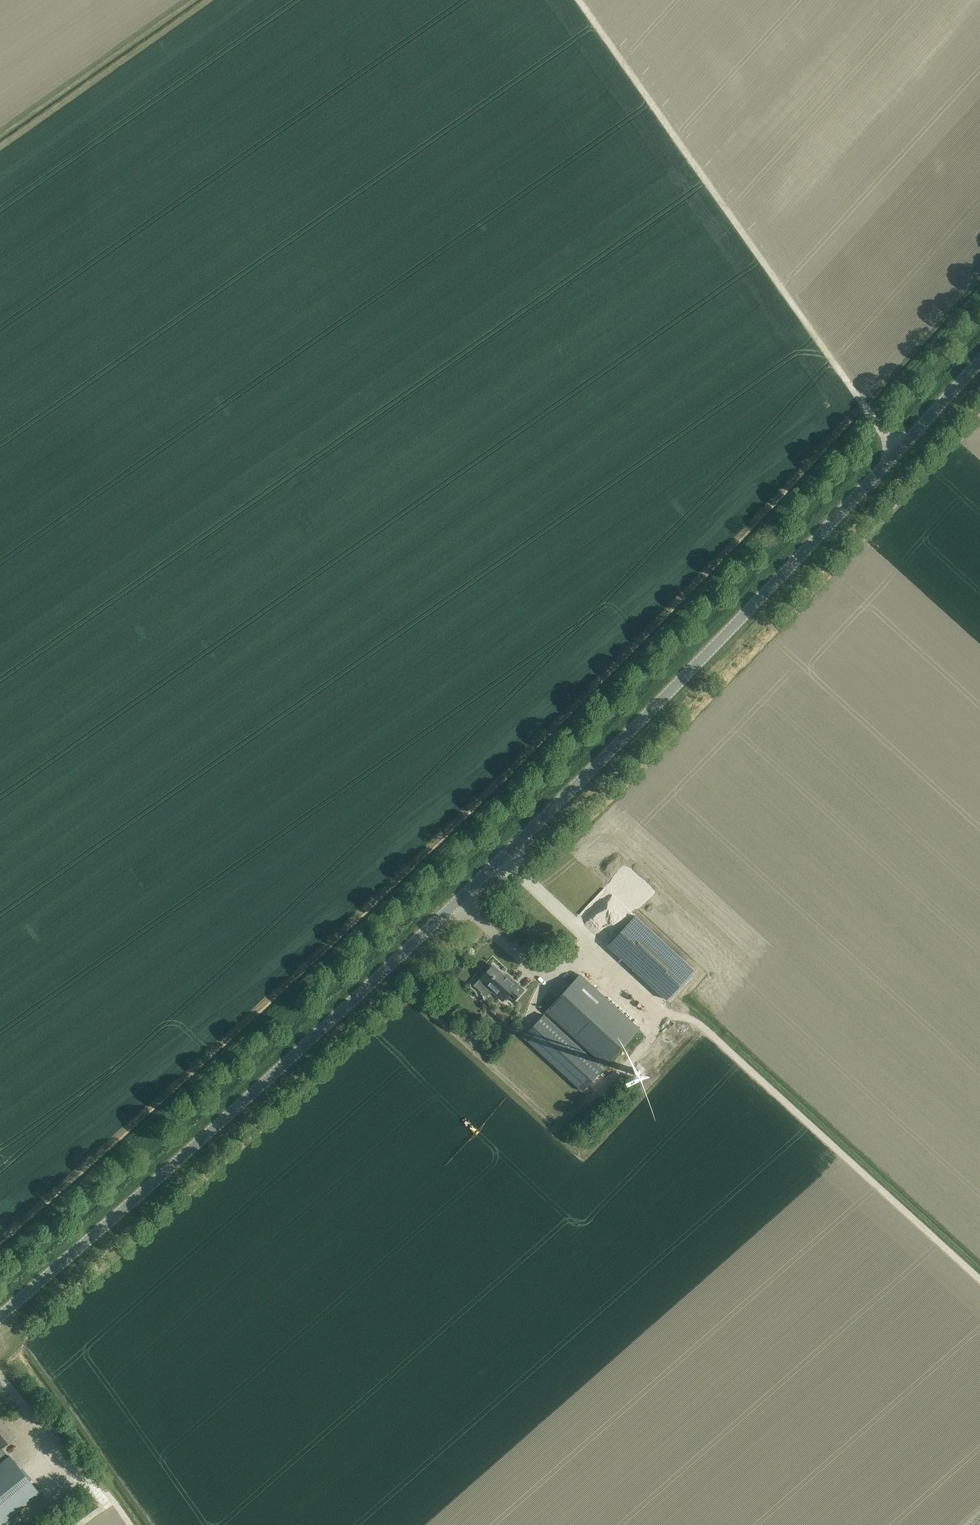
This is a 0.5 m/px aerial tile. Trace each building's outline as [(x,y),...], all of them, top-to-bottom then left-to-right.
[(635,917),(608,946),(667,1001),(694,971),(635,917)] [(524,990),(512,979),(511,980),(494,965),(476,985),(482,991),(487,986),(503,1001),(507,996),(513,1002),(524,990)] [(433,977),(445,986),(451,980),(439,970),(433,977)] [(638,1028),(581,976),(548,1011),(605,1064),(638,1028)] [(604,1069),(574,1042),(544,1015),(524,1037),(554,1064),(583,1091),(604,1069)] [(9,1456),(1,1447),(14,1436),(7,1427),(6,1428),(0,1420),(0,1463),(9,1456)] [(39,1493),(9,1456),(0,1463),(0,1524),(39,1493)]
